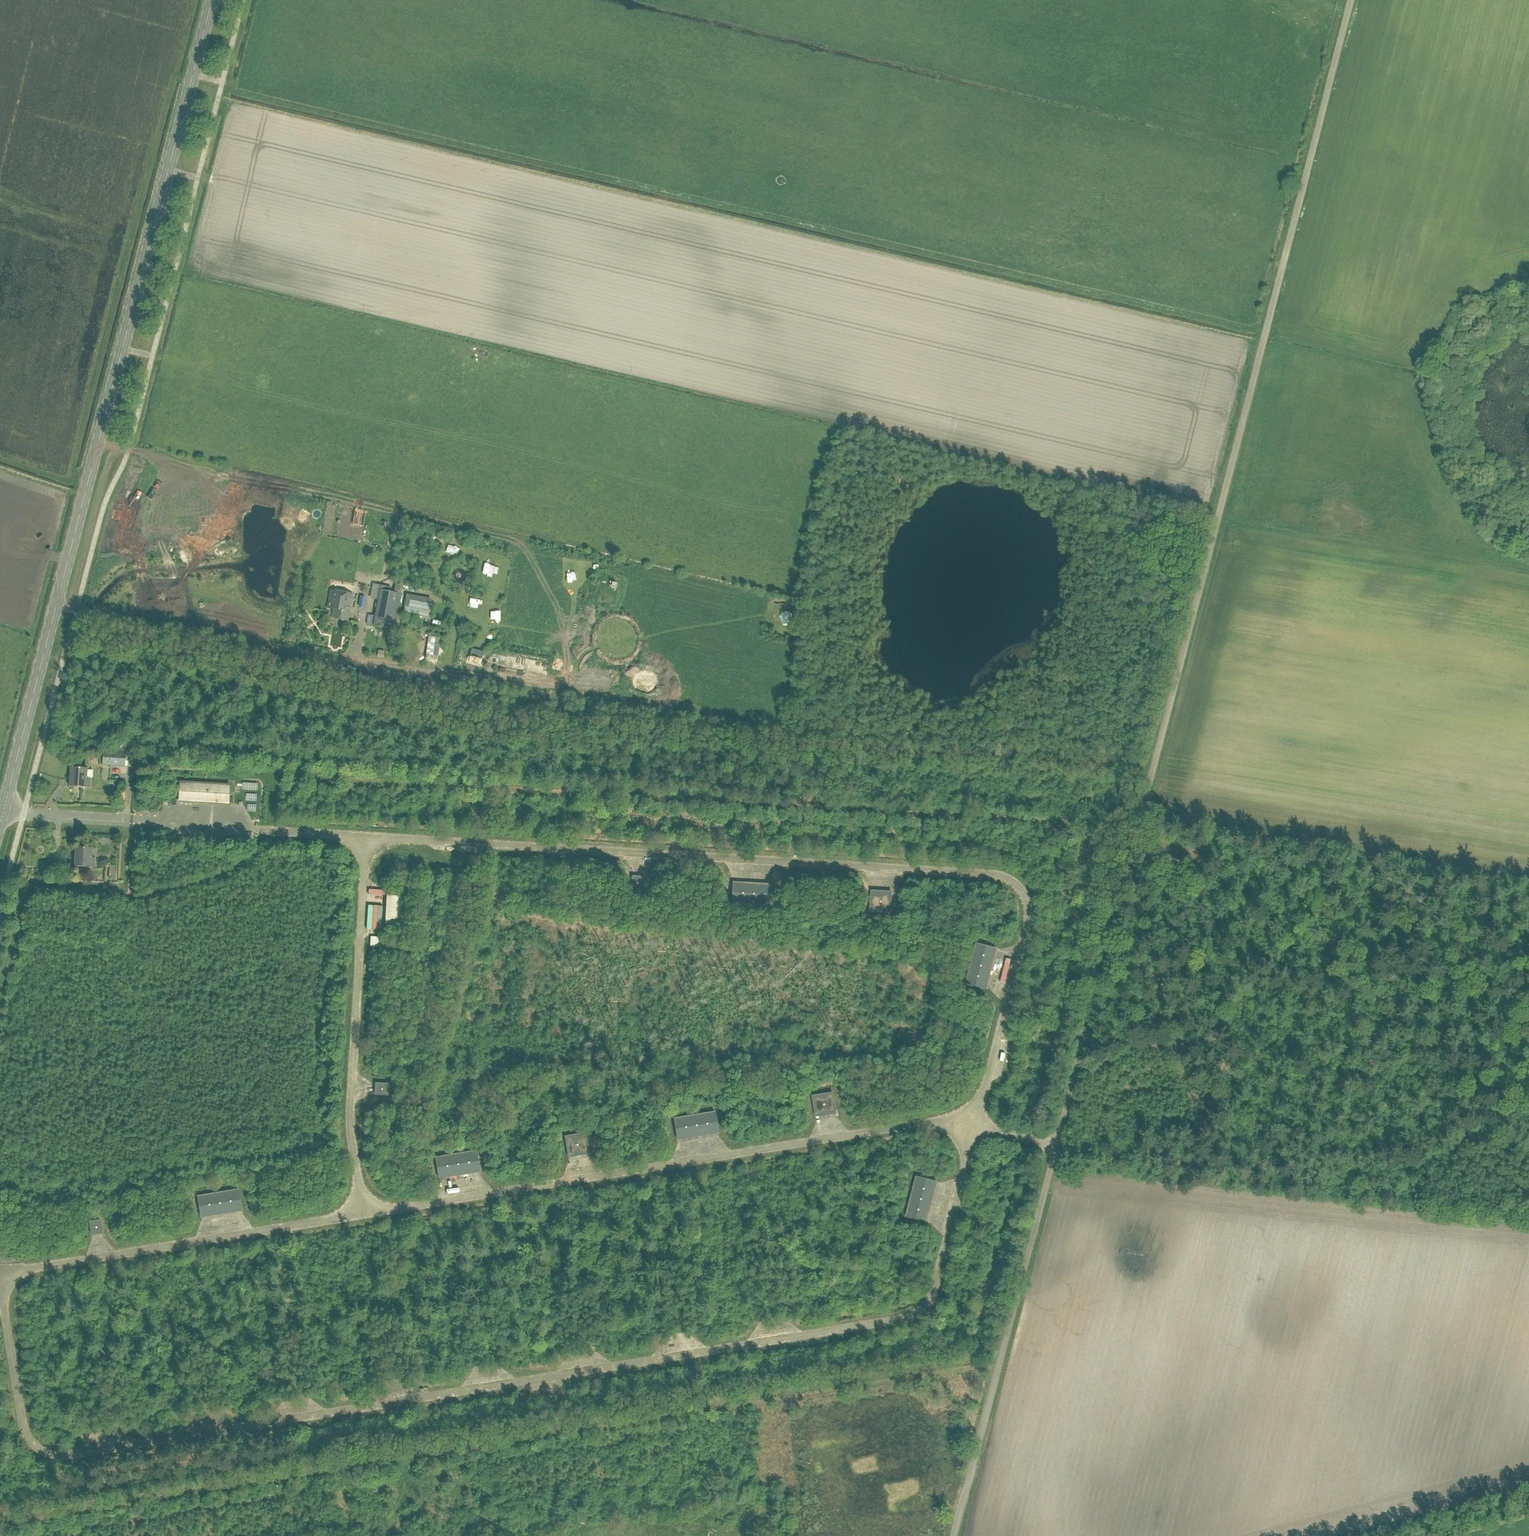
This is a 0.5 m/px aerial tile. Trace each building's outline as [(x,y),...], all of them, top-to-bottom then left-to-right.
[(427,539),(437,542),(441,531),(431,527),(427,539)] [(455,548),(463,549),(465,541),(457,539),(455,548)] [(409,576),(410,566),(402,565),(401,576),(409,576)] [(439,583),(441,573),(435,572),(433,581),(439,583)] [(348,619),(352,593),(331,589),(328,608),(333,609),(332,617),(348,619)] [(395,631),(402,595),(380,591),(373,626),(395,631)] [(404,605),(403,612),(428,617),(431,603),(409,599),(408,606),(404,605)] [(459,604),(460,613),(470,612),(469,603),(459,604)] [(104,750),(103,766),(126,768),(127,748),(127,740),(112,739),(111,751),(104,750)] [(89,789),(90,779),(86,779),(87,769),(70,768),(69,788),(89,789)] [(180,783),(179,802),(185,802),(185,805),(192,805),(192,803),(229,805),(230,785),(180,783)] [(94,869),(94,858),(91,858),(92,848),(75,847),(74,868),(94,869)] [(643,891),(644,878),(632,877),(631,890),(643,891)] [(773,907),(774,885),(732,883),(731,905),(773,907)] [(891,914),(893,892),(872,891),(870,912),(891,914)] [(405,926),(408,897),(387,896),(385,925),(405,926)] [(381,948),(382,938),(371,937),(370,947),(381,948)] [(987,990),(997,949),(976,943),(965,984),(987,990)] [(388,1096),(389,1084),(375,1084),(375,1096),(388,1096)] [(816,1118),(837,1114),(833,1093),(812,1096),(816,1118)] [(677,1140),(718,1133),(715,1112),(673,1119),(677,1140)] [(568,1158),(589,1155),(585,1134),(564,1137),(568,1158)] [(438,1179),(480,1172),(477,1151),(435,1158),(438,1179)] [(927,1223),(938,1182),(916,1177),(906,1217),(927,1223)] [(200,1218),(242,1211),(239,1190),(197,1197),(200,1218)] [(91,1236),(103,1234),(101,1220),(89,1222),(91,1236)]
